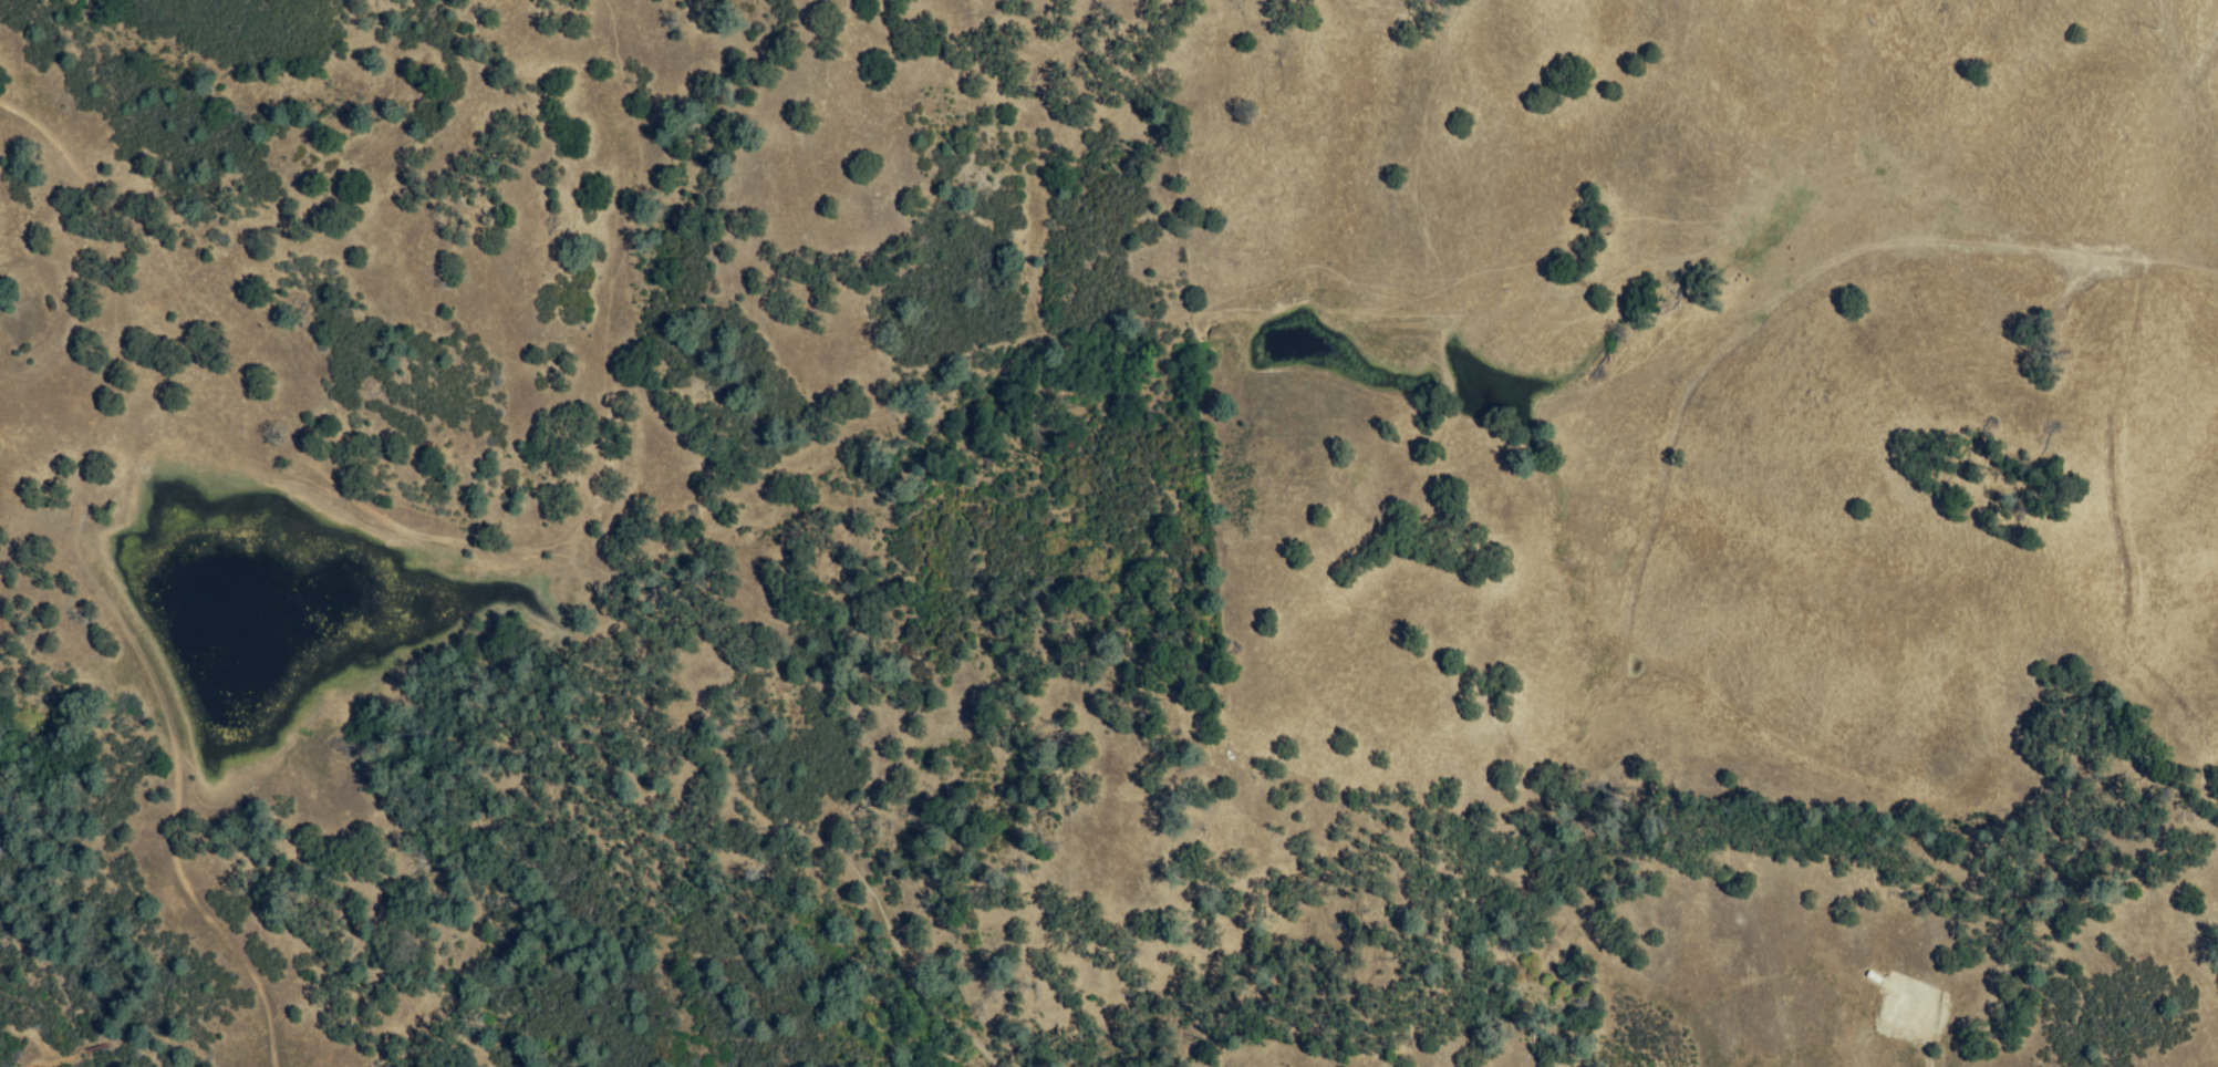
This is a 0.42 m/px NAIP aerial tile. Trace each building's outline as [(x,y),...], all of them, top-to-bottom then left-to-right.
[(1204,354),(1203,365),(1188,363),(1190,352),(1204,354)]
